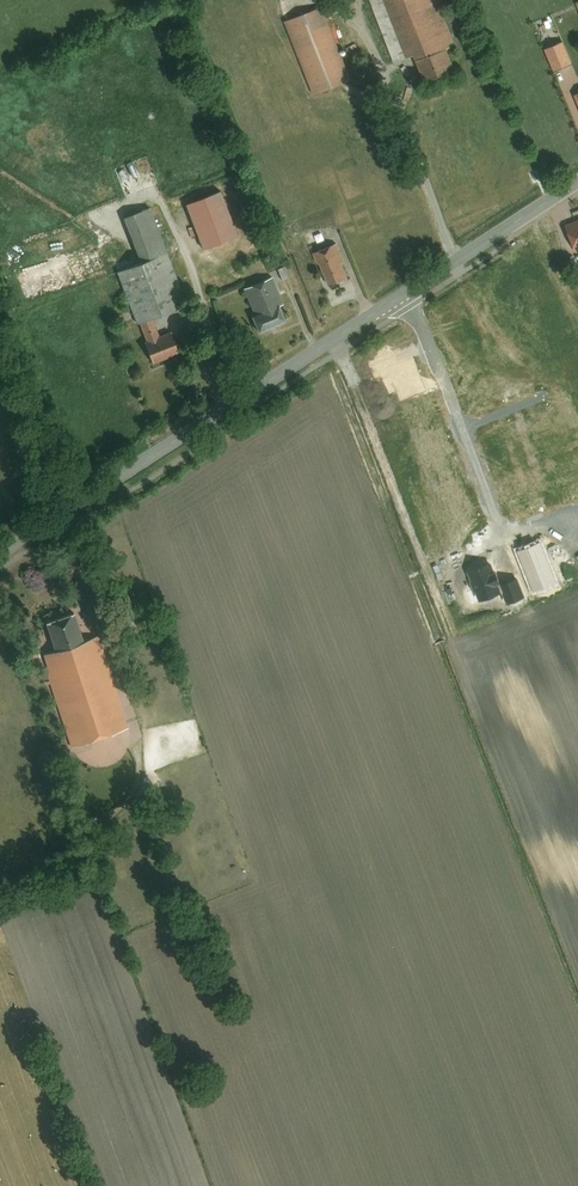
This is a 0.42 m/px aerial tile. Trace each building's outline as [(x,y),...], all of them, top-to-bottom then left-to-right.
[(412,61),(389,0),(373,0),(397,66),(412,61)] [(412,61),(457,44),(441,0),(389,0),(412,61)] [(351,79),(323,6),(286,20),(314,94),(351,79)] [(221,189),(188,203),(207,248),(240,233),(221,189)] [(125,217),(143,262),(168,252),(150,208),(125,217)] [(565,225),(576,253),(577,252),(577,220),(565,225)] [(338,242),(315,252),(320,263),(321,262),(330,284),(352,275),(338,242)] [(143,262),(119,271),(139,323),(155,317),(188,304),(168,252),(143,262)] [(274,276),(246,287),(256,312),(254,313),(261,330),(288,319),(282,304),(285,303),(274,276)] [(322,286),(317,276),(307,280),(312,290),(322,286)] [(162,335),(155,317),(139,323),(146,341),(162,335)] [(154,361),(179,351),(171,331),(162,335),(146,341),(154,361)] [(542,541),(518,551),(533,591),(558,582),(542,541)] [(491,563),(467,573),(479,601),(503,591),(500,583),(491,563)] [(517,576),(500,583),(503,591),(508,604),(525,597),(517,576)] [(74,610),(48,619),(58,648),(84,639),(74,610)] [(58,648),(45,652),(76,744),(131,725),(99,633),(84,639),(58,648)]
